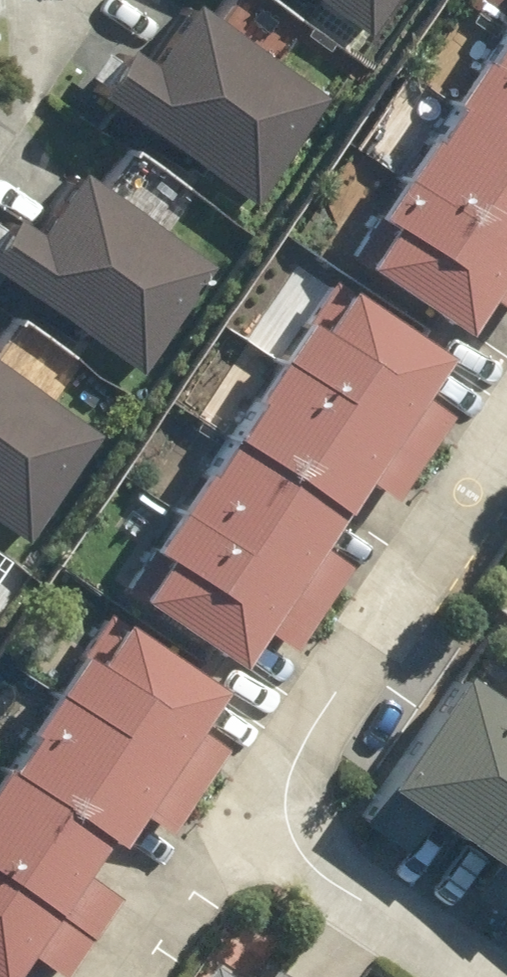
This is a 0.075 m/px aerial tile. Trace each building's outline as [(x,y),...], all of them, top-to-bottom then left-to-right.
[(105,91),(256,194),(330,87),(202,0),(167,0),(105,91)] [(377,26),(395,0),(339,0),(377,26)] [(384,235),(473,298),(506,250),(506,61),(384,235)] [(74,157),(1,264),(152,367),(226,260),(74,157)] [(349,258),(135,561),(251,642),(466,339),(349,258)] [(28,521),(102,414),(0,345),(0,502),(28,521)] [(0,769),(0,976),(1,976),(27,976),(233,686),(117,604),(0,769)] [(480,661),(406,767),(506,837),(506,680),(480,661)] [(225,963),(216,976),(248,976),(225,963)]
